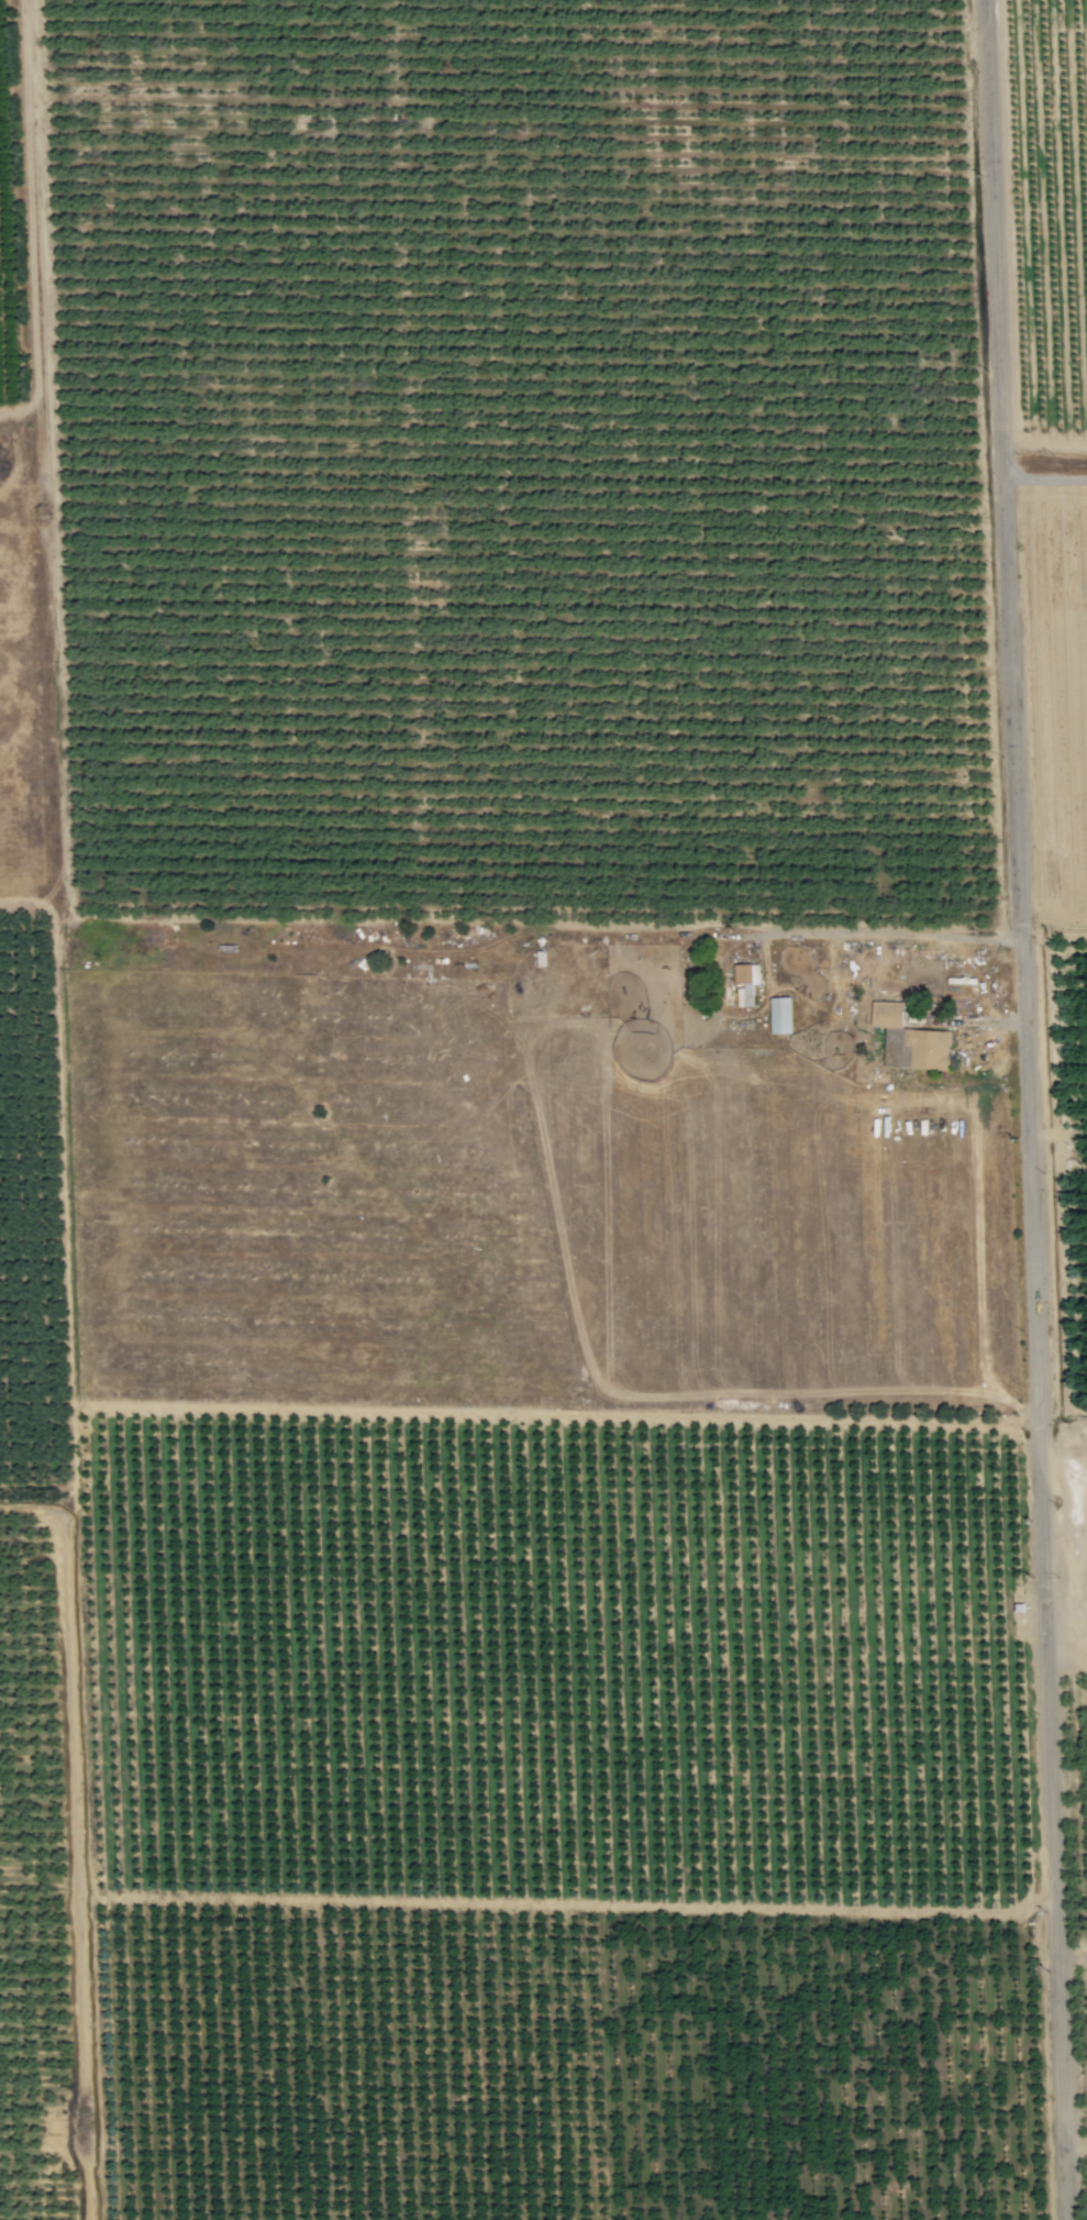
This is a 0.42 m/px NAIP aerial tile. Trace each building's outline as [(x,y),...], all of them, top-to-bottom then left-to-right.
[(753,985),(760,985),(760,965),(734,965),(735,986),(737,986),(738,1007),(754,1007),(753,985)] [(792,998),(770,998),(771,1034),(793,1033),(792,998)] [(904,1002),(872,1002),(871,1027),(903,1028),(904,1002)] [(910,1070),(950,1071),(951,1032),(904,1030),(904,1046),(911,1047),(910,1070)]
